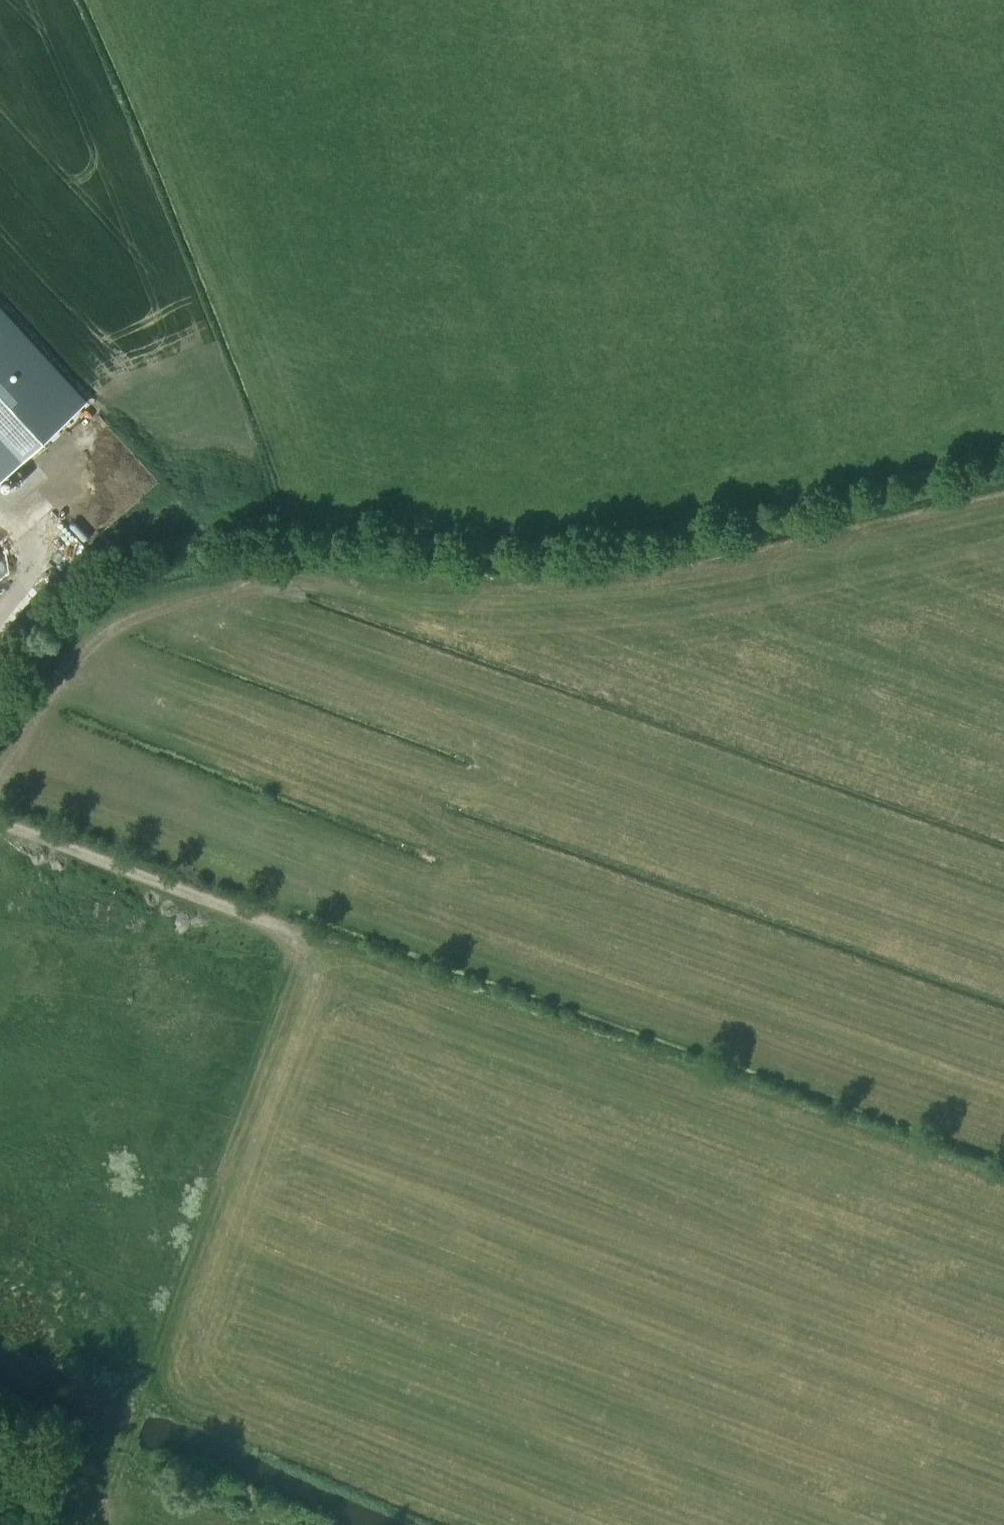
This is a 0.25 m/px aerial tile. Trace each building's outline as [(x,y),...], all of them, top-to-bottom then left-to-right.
[(87,401),(0,306),(0,481),(87,401)]
